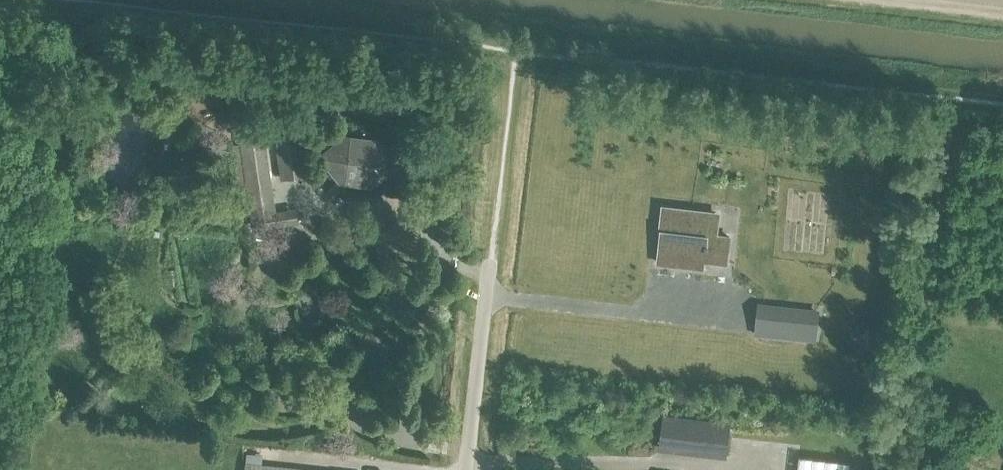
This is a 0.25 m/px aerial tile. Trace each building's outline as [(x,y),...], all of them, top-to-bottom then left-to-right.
[(297,117),(272,121),(279,169),(304,165),(297,117)] [(389,169),(391,159),(377,142),(368,141),(360,148),(353,139),(344,138),(327,152),(326,161),(339,178),(348,179),(357,173),(363,181),(372,182),(389,169)] [(239,142),(250,215),(275,211),(271,186),(266,187),(263,164),(267,163),(264,139),(239,142)] [(715,261),(726,263),(729,237),(712,235),(715,213),(663,207),(660,230),(662,230),(658,262),(702,268),(703,260),(715,261)] [(815,340),(817,325),(806,324),(799,323),(800,311),(758,306),(755,334),(815,340)] [(661,448),(725,455),(728,425),(664,418),(661,448)] [(851,462),(799,456),(797,469),(850,469),(851,462)]
